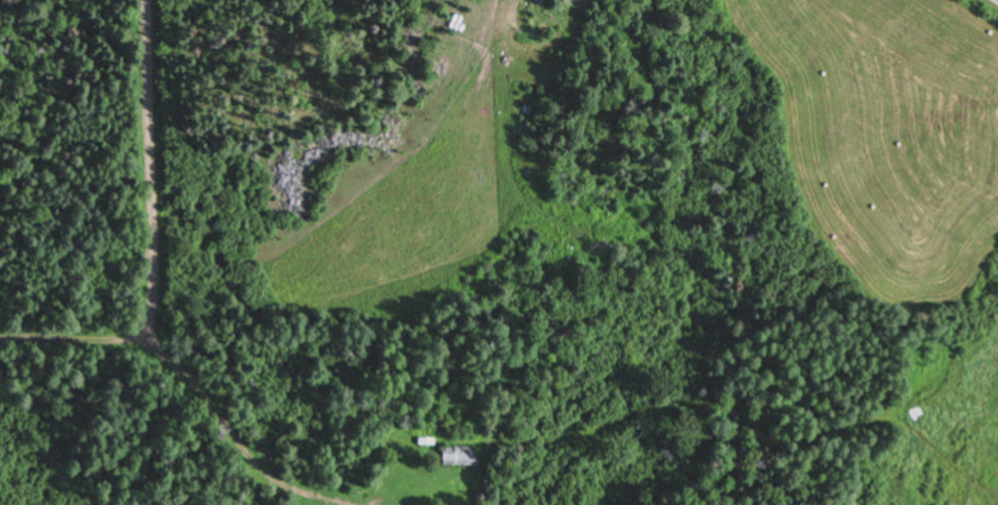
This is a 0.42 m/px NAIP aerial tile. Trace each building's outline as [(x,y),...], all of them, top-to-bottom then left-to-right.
[(441,466),(475,466),(475,448),(441,448),(441,466)]
